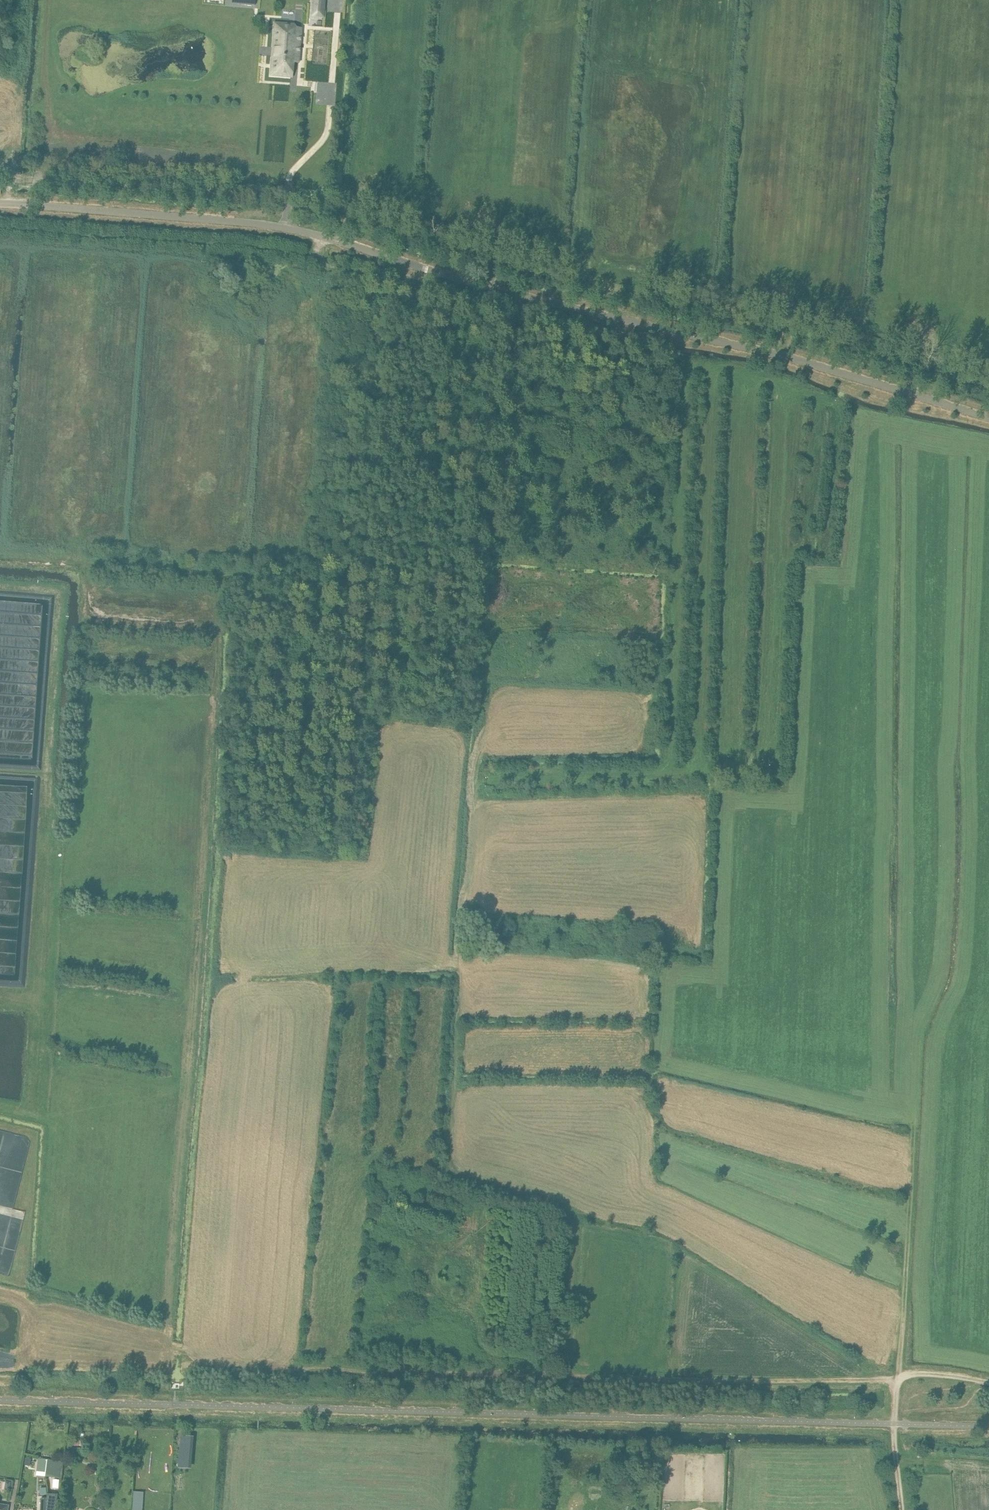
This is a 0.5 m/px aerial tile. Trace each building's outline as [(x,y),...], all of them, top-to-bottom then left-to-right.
[(274,23),(271,66),(270,76),(290,77),(291,62),(299,63),(302,29),(294,28),(294,24),(274,23)] [(194,1436),(185,1436),(186,1465),(190,1465),(190,1461),(195,1461),(194,1436)] [(45,1477),(59,1479),(61,1462),(38,1459),(36,1474),(45,1475),(45,1477)] [(145,1491),(134,1491),(134,1509),(144,1509),(145,1491)] [(41,1509),(55,1509),(57,1497),(48,1496),(48,1499),(41,1499),(41,1509)]
